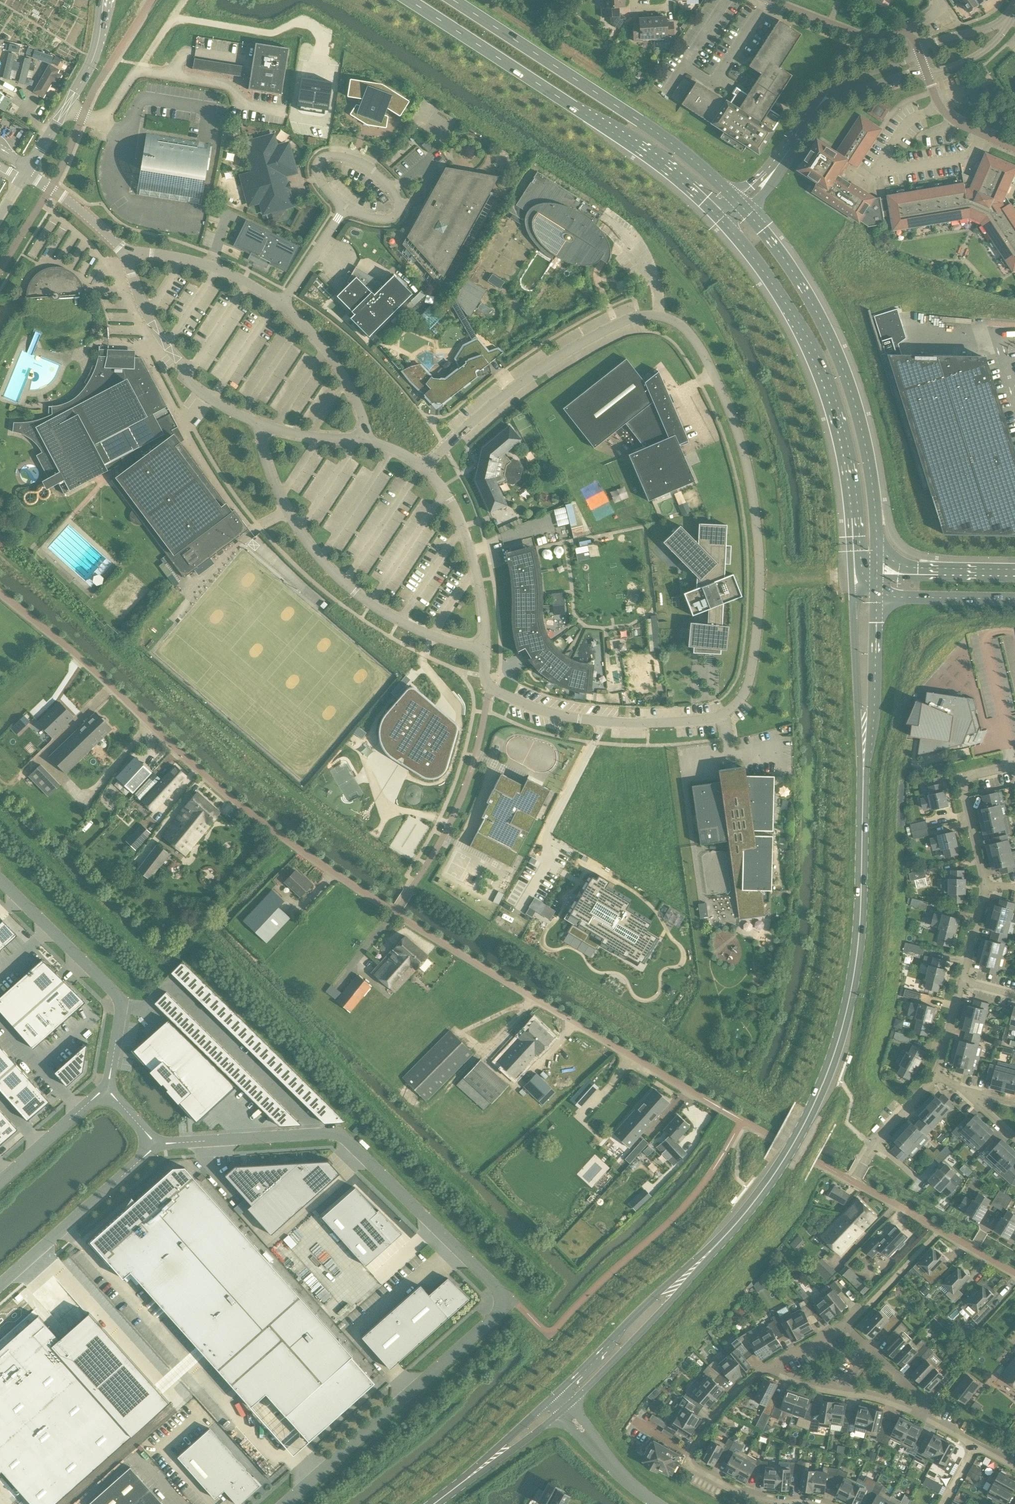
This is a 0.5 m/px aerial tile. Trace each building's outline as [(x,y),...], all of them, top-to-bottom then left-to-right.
[(553,15),(559,18),(567,2),(564,0),(560,0),(553,15)] [(602,17),(610,16),(610,24),(613,25),(619,29),(626,18),(620,14),(619,14),(618,7),(624,7),(623,1),(625,1),(625,0),(601,0),(602,17)] [(970,13),(974,10),(973,9),(980,4),(977,0),(961,0),(970,13)] [(654,40),(652,16),(645,17),(645,19),(639,19),(640,24),(633,25),(634,41),(654,40)] [(652,16),(654,40),(673,39),(672,22),(666,23),(666,17),(660,18),(660,16),(652,16)] [(723,100),(696,82),(681,104),(723,132),(719,138),(742,152),(746,146),(758,154),(772,132),(772,131),(781,117),(770,110),(773,104),(776,100),(792,76),(780,68),(801,35),(791,28),(779,20),(748,66),(761,74),(747,95),(736,87),(732,93),(734,95),(729,104),(723,100)] [(10,44),(8,50),(19,53),(20,46),(10,44)] [(247,89),(248,90),(251,90),(282,95),(288,51),(258,46),(253,77),(252,81),(251,89),(247,89)] [(31,49),(28,56),(51,64),(53,57),(31,49)] [(9,53),(3,77),(10,79),(12,70),(17,71),(19,63),(14,62),(16,55),(9,53)] [(56,56),(52,63),(58,67),(62,60),(56,56)] [(195,58),(193,69),(244,76),(245,65),(195,58)] [(32,60),(25,59),(19,83),(26,84),(32,60)] [(56,86),(62,76),(58,73),(60,70),(49,64),(34,92),(44,98),(52,84),(56,86)] [(302,78),(297,106),(300,106),(300,110),(324,114),(325,110),(328,111),(333,82),(302,78)] [(683,78),(671,97),(679,103),(692,84),(683,78)] [(360,106),(357,105),(356,105),(350,114),(350,115),(364,123),(363,124),(370,127),(370,126),(386,128),(386,127),(388,117),(388,116),(385,115),(387,109),(399,116),(400,116),(409,102),(409,101),(383,85),(382,84),(380,84),(351,79),(350,80),(348,91),(347,96),(348,97),(362,99),(360,106)] [(0,93),(0,108),(5,112),(12,100),(0,93)] [(871,114),(880,120),(883,119),(888,111),(888,108),(878,102),(876,102),(870,111),(871,114)] [(883,211),(881,199),(881,197),(873,198),(838,175),(847,161),(856,167),(877,135),(875,127),(866,121),(858,122),(837,154),(819,142),(801,170),(819,182),(813,191),(869,227),(885,224),(883,211)] [(200,205),(210,144),(148,134),(139,195),(169,200),(200,205)] [(253,173),(242,176),(250,205),(261,202),(264,213),(293,206),(285,175),(296,172),(289,144),(277,147),(274,135),(245,143),(253,173)] [(422,145),(429,153),(433,148),(427,141),(422,145)] [(890,210),(894,231),(970,218),(982,223),(1014,272),(1014,271),(1014,210),(1011,204),(1005,207),(1003,203),(1014,175),(1014,166),(986,153),(974,182),(969,180),(964,181),(964,184),(888,196),(889,198),(890,210)] [(447,169),(437,186),(435,185),(403,244),(441,286),(491,195),(488,194),(497,178),(447,169)] [(595,225),(599,219),(599,220),(603,214),(537,172),(516,205),(527,212),(526,214),(526,216),(525,218),(525,220),(525,222),(525,224),(525,226),(526,228),(526,230),(527,232),(528,234),(532,241),(536,245),(540,249),(544,253),(548,257),(553,260),(551,262),(549,266),(554,269),(560,259),(564,261),(569,263),(573,264),(577,265),(582,266),(586,266),(588,266),(589,265),(591,265),(592,265),(594,264),(595,263),(597,263),(598,262),(599,261),(600,259),(607,264),(608,262),(609,260),(609,258),(610,256),(610,254),(610,252),(610,250),(610,248),(609,246),(609,244),(608,242),(607,241),(603,234),(599,229),(595,225)] [(384,204),(388,200),(385,195),(380,199),(384,204)] [(889,198),(881,199),(883,211),(890,210),(889,198)] [(289,243),(248,223),(248,222),(247,222),(247,223),(236,245),(236,244),(235,245),(236,246),(237,246),(253,254),(252,258),(257,260),(257,262),(258,264),(260,265),(262,265),(264,263),(267,265),(268,262),(278,266),(285,270),(286,270),(286,269),(297,248),(298,247),(297,246),(297,247),(289,243)] [(413,295),(413,294),(394,275),(393,275),(394,276),(383,286),(355,270),(357,267),(356,267),(347,283),(348,282),(349,284),(337,296),(355,314),(351,318),(351,317),(350,318),(370,338),(370,337),(412,294),(413,295)] [(85,297),(85,295),(99,294),(99,293),(84,294),(84,292),(83,289),(83,287),(82,285),(81,282),(79,280),(78,278),(76,277),(75,275),(73,273),(71,272),(69,271),(66,270),(64,269),(62,269),(59,268),(57,268),(54,268),(52,268),(50,269),(47,269),(45,270),(43,271),(41,273),(39,274),(37,276),(35,277),(34,279),(32,281),(31,283),(30,286),(29,288),(29,290),(28,293),(28,295),(28,297),(13,298),(13,299),(28,298),(28,301),(28,303),(29,305),(30,308),(31,310),(32,312),(34,314),(36,316),(37,317),(39,319),(41,320),(43,322),(46,323),(48,323),(50,324),(53,324),(55,325),(58,325),(60,324),(63,324),(65,323),(67,322),(70,321),(72,320),(74,318),(76,317),(77,315),(79,313),(80,311),(82,309),(83,307),(83,304),(84,302),(85,300),(85,297)] [(418,272),(413,277),(420,285),(425,280),(418,272)] [(487,281),(499,289),(504,282),(492,274),(487,281)] [(455,299),(470,318),(486,291),(467,279),(455,299)] [(422,290),(406,307),(410,311),(426,295),(422,290)] [(492,317),(496,309),(481,301),(477,309),(492,317)] [(440,320),(442,318),(430,306),(418,318),(430,330),(437,323),(440,325),(442,322),(440,320)] [(871,317),(882,354),(884,354),(887,354),(890,354),(902,355),(899,344),(907,338),(898,309),(872,317),(870,310),(869,310),(871,317)] [(478,339),(473,341),(473,343),(464,346),(456,358),(460,368),(445,379),(433,378),(421,364),(404,371),(403,372),(433,404),(434,403),(440,403),(442,404),(478,376),(492,373),(489,364),(504,352),(498,348),(489,352),(478,339)] [(124,463),(127,469),(112,481),(185,578),(223,549),(214,538),(213,539),(211,536),(207,539),(203,534),(233,511),(175,434),(172,430),(179,427),(172,413),(142,358),(107,356),(108,350),(99,350),(99,356),(98,361),(97,365),(96,370),(94,374),(92,379),(89,383),(86,387),(83,390),(80,393),(76,396),(72,399),(68,401),(63,403),(59,404),(54,406),(49,406),(49,407),(52,407),(53,414),(47,417),(40,419),(34,421),(27,422),(21,422),(14,422),(13,432),(16,432),(20,433),(23,434),(26,436),(29,438),(32,439),(34,442),(37,444),(39,446),(41,449),(42,452),(36,455),(48,478),(46,479),(51,488),(59,483),(65,494),(124,463)] [(882,354),(924,487),(932,487),(946,533),(947,534),(1014,535),(1014,449),(986,356),(982,356),(902,355),(890,354),(887,354),(884,354),(882,354)] [(661,378),(658,371),(657,371),(658,372),(645,382),(626,359),(563,409),(594,448),(626,423),(645,448),(629,455),(648,501),(694,481),(679,444),(687,441),(688,442),(688,441),(661,378)] [(513,459),(511,461),(507,456),(507,457),(504,454),(521,439),(516,433),(516,434),(514,432),(515,432),(510,425),(486,445),(487,446),(483,449),(482,449),(480,459),(482,460),(480,469),(478,469),(475,479),(476,480),(478,484),(490,512),(497,509),(497,508),(499,507),(499,508),(506,505),(497,484),(501,483),(507,481),(508,483),(513,484),(520,479),(522,469),(519,461),(513,459)] [(687,502),(679,506),(682,514),(690,511),(687,502)] [(572,504),(565,505),(570,525),(576,523),(572,504)] [(565,507),(553,510),(557,526),(569,523),(565,507)] [(235,510),(233,511),(203,534),(207,539),(211,536),(213,539),(214,538),(223,549),(249,529),(235,510)] [(680,526),(663,543),(696,576),(696,588),(684,593),(692,616),(708,609),(708,624),(690,623),(688,646),(693,647),(693,653),(720,655),(721,650),(726,650),(728,626),(722,626),(724,603),(742,597),(733,574),(724,578),(725,564),(730,564),(731,546),(726,545),(727,525),(698,524),(698,544),(680,526)] [(583,526),(571,529),(574,538),(585,536),(583,526)] [(600,556),(597,543),(591,544),(587,545),(589,555),(585,556),(584,552),(576,554),(578,561),(600,556)] [(580,547),(575,548),(576,554),(584,552),(588,551),(587,545),(580,547)] [(506,552),(505,552),(507,558),(507,561),(508,565),(508,566),(509,566),(510,572),(510,574),(511,580),(511,582),(512,588),(511,588),(511,590),(512,590),(512,596),(512,600),(512,603),(512,606),(511,612),(511,615),(512,619),(512,622),(513,628),(512,628),(512,630),(513,630),(514,636),(513,636),(514,637),(514,638),(515,644),(516,649),(518,653),(519,653),(518,651),(525,647),(532,658),(529,660),(528,658),(528,659),(530,662),(532,665),(533,666),(535,668),(537,670),(541,675),(542,674),(545,677),(549,680),(555,684),(555,683),(559,685),(563,687),(563,688),(569,690),(570,689),(574,691),(579,692),(585,693),(589,693),(593,693),(593,692),(590,692),(588,692),(589,669),(585,668),(584,668),(581,667),(577,666),(573,665),(569,663),(566,662),(563,660),(559,657),(556,655),(553,652),(551,649),(548,646),(548,645),(544,639),(544,638),(543,638),(542,634),(539,627),(538,623),(538,619),(537,615),(537,611),(538,611),(538,607),(538,603),(538,599),(538,595),(537,587),(537,583),(536,579),(537,579),(536,575),(535,571),(536,571),(535,567),(533,559),(533,555),(532,551),(530,551),(529,548),(521,550),(522,554),(507,557),(506,552)] [(163,562),(159,566),(175,587),(179,583),(163,562)] [(553,605),(565,604),(564,592),(552,592),(553,605)] [(378,730),(378,734),(378,737),(379,739),(379,740),(379,741),(380,744),(382,747),(383,750),(385,752),(387,755),(389,756),(390,757),(391,758),(392,759),(393,759),(421,776),(421,777),(422,777),(423,777),(424,778),(425,778),(427,779),(429,779),(431,779),(433,779),(435,779),(437,778),(438,777),(440,776),(441,776),(442,775),(444,773),(445,772),(446,770),(447,769),(447,768),(447,767),(447,766),(448,766),(458,731),(458,730),(458,729),(458,728),(458,727),(458,726),(457,725),(457,724),(456,723),(455,722),(435,705),(416,688),(415,688),(415,687),(414,687),(413,687),(412,687),(411,687),(410,687),(409,687),(408,687),(407,688),(406,688),(406,689),(405,689),(386,712),(385,712),(385,713),(384,714),(383,715),(382,718),(380,721),(379,724),(379,727),(378,730)] [(908,736),(918,737),(918,755),(963,744),(963,743),(967,735),(976,733),(977,733),(972,711),(977,710),(974,698),(928,691),(926,703),(918,700),(908,722),(909,722),(910,721),(913,722),(908,736)] [(53,737),(74,717),(59,702),(39,722),(53,737)] [(66,774),(113,729),(107,724),(107,721),(104,718),(101,718),(96,713),(50,757),(66,774)] [(24,715),(10,729),(17,735),(30,722),(24,715)] [(358,727),(354,733),(362,739),(366,733),(358,727)] [(136,758),(116,780),(119,783),(121,781),(133,793),(152,772),(136,758)] [(41,765),(29,776),(48,797),(60,786),(41,765)] [(155,773),(135,794),(153,812),(179,785),(187,776),(176,766),(162,781),(155,773)] [(729,841),(740,917),(764,914),(760,890),(771,890),(772,836),(752,835),(752,830),(772,831),(774,776),(744,775),(743,767),(734,768),(734,770),(729,770),(729,769),(719,770),(721,781),(691,786),(700,845),(729,841)] [(484,818),(470,846),(510,867),(550,790),(542,786),(544,783),(529,775),(523,785),(501,773),(486,802),(489,803),(481,817),(484,818)] [(933,809),(948,805),(945,792),(943,792),(940,778),(928,781),(932,795),(930,795),(930,797),(922,799),(925,809),(933,807),(933,809)] [(186,807),(163,836),(186,855),(220,813),(197,792),(185,806),(186,807)] [(982,822),(1007,816),(1004,804),(1000,805),(997,793),(984,796),(987,809),(979,810),(982,822)] [(1011,834),(1007,816),(982,822),(985,834),(992,832),(994,838),(1007,835),(1011,834)] [(416,817),(408,830),(413,833),(421,820),(416,817)] [(912,832),(928,828),(926,820),(910,824),(912,832)] [(130,844),(136,850),(151,833),(142,824),(133,834),(137,837),(130,844)] [(928,828),(912,832),(914,839),(930,835),(928,828)] [(947,857),(958,854),(956,846),(958,845),(954,832),(939,835),(940,837),(932,839),(934,849),(942,847),(943,849),(945,848),(947,857)] [(1007,835),(994,838),(995,844),(988,845),(990,857),(1011,852),(1007,835)] [(151,880),(170,854),(157,844),(138,870),(151,880)] [(990,857),(993,869),(1000,867),(1002,873),(1014,870),(1014,869),(1011,852),(990,857)] [(301,897),(313,884),(306,878),(305,879),(296,870),(285,882),(301,897)] [(911,881),(927,877),(925,870),(909,873),(911,881)] [(952,879),(950,879),(945,879),(945,893),(952,893),(952,901),(963,902),(963,893),(965,893),(966,879),(964,879),(964,871),(952,871),(952,879)] [(589,875),(564,918),(573,924),(568,932),(596,949),(599,944),(625,959),(625,958),(637,965),(639,961),(644,963),(659,938),(646,930),(652,921),(627,907),(631,900),(613,889),(616,885),(596,873),(594,877),(589,875)] [(516,885),(508,901),(515,905),(523,889),(516,885)] [(279,908),(285,902),(273,890),(244,921),(267,943),(291,919),(279,908)] [(498,891),(493,902),(498,905),(504,894),(498,891)] [(535,898),(529,907),(540,913),(545,905),(535,898)] [(926,910),(928,902),(913,898),(910,906),(926,910)] [(1013,910),(1014,904),(1002,900),(1000,906),(993,904),(990,916),(1010,921),(1014,923),(1014,910),(1013,910)] [(708,917),(706,903),(698,904),(700,918),(708,917)] [(670,906),(663,917),(678,927),(685,916),(670,906)] [(955,932),(959,919),(944,915),(944,917),(929,913),(927,923),(941,926),(941,928),(942,929),(939,943),(950,946),(953,932),(955,932)] [(1010,921),(990,916),(987,928),(994,930),(992,935),(1006,939),(1010,921)] [(0,923),(0,942),(4,947),(17,935),(18,935),(3,921),(0,923)] [(1006,939),(992,935),(991,941),(984,939),(981,951),(1005,957),(1008,946),(1004,945),(1006,939)] [(395,992),(428,956),(405,936),(372,973),(395,992)] [(923,955),(925,947),(909,943),(907,951),(923,955)] [(1005,957),(981,951),(977,963),(985,964),(983,971),(997,974),(998,968),(1002,969),(1005,957)] [(944,969),(946,961),(935,958),(933,966),(931,966),(927,979),(929,980),(927,988),(938,991),(940,983),(942,983),(946,970),(944,969)] [(0,997),(0,1011),(13,1025),(63,980),(42,959),(40,961),(28,972),(0,997)] [(182,961),(171,973),(178,980),(190,968),(188,967),(182,961)] [(190,968),(178,980),(185,987),(197,975),(190,968)] [(357,974),(336,1001),(349,1012),(350,1012),(371,986),(357,974)] [(197,975),(185,987),(192,994),(204,982),(197,975)] [(63,980),(13,1025),(33,1048),(69,1017),(86,1002),(63,980)] [(204,982),(192,994),(200,1001),(211,989),(204,982)] [(921,993),(905,989),(902,988),(900,996),(919,1001),(921,993)] [(211,989),(200,1001),(207,1008),(218,996),(211,989)] [(166,991),(154,1003),(160,1009),(172,997),(166,991)] [(218,996),(207,1008),(214,1015),(225,1003),(218,996)] [(172,997),(160,1009),(166,1015),(177,1003),(172,997)] [(966,1005),(963,1016),(984,1022),(989,1004),(975,1001),(974,1007),(966,1005)] [(177,1003),(166,1015),(171,1020),(183,1008),(177,1003)] [(225,1003),(214,1015),(221,1022),(233,1010),(225,1003)] [(932,1021),(936,1008),(921,1004),(920,1006),(912,1004),(910,1013),(918,1015),(917,1017),(919,1018),(915,1032),(926,1035),(930,1021),(932,1021)] [(183,1008),(171,1020),(177,1026),(189,1014),(183,1008)] [(233,1010),(221,1022),(228,1029),(240,1017),(233,1010)] [(189,1014),(177,1026),(183,1031),(194,1020),(189,1014)] [(984,1022),(963,1016),(960,1028),(968,1030),(966,1036),(980,1039),(984,1022)] [(240,1017),(228,1029),(235,1036),(247,1024),(240,1017)] [(145,1040),(133,1050),(134,1051),(143,1062),(163,1083),(163,1084),(200,1051),(168,1020),(148,1037),(145,1040)] [(194,1020),(183,1031),(189,1037),(200,1025),(194,1020)] [(537,1054),(537,1055),(553,1037),(534,1020),(519,1038),(498,1061),(515,1077),(537,1054)] [(247,1024),(235,1036),(242,1043),(254,1031),(247,1024)] [(200,1025),(189,1037),(194,1043),(206,1031),(200,1025)] [(402,1078),(404,1079),(426,1101),(473,1054),(450,1030),(402,1078)] [(911,1036),(896,1032),(892,1030),(890,1038),(909,1043),(911,1036)] [(206,1031),(194,1043),(200,1048),(212,1036),(206,1031)] [(254,1031),(242,1043),(249,1050),(261,1038),(254,1031)] [(212,1036),(200,1048),(206,1054),(217,1042),(212,1036)] [(980,1039),(966,1036),(965,1042),(957,1040),(954,1051),(979,1058),(982,1046),(978,1045),(980,1039)] [(261,1038),(249,1050),(257,1057),(268,1045),(261,1038)] [(217,1042),(206,1054),(210,1058),(211,1059),(223,1048),(217,1042)] [(76,1053),(55,1072),(60,1078),(61,1080),(65,1084),(65,1085),(67,1086),(69,1084),(69,1083),(82,1071),(85,1061),(86,1050),(87,1043),(82,1048),(82,1047),(76,1053)] [(268,1045),(257,1057),(264,1064),(275,1052),(268,1045)] [(28,1121),(49,1101),(42,1094),(35,1085),(30,1080),(15,1063),(10,1057),(1,1048),(2,1048),(0,1046),(0,1090),(28,1121)] [(920,1059),(924,1051),(914,1046),(910,1053),(908,1052),(902,1064),(903,1065),(899,1073),(909,1078),(913,1071),(915,1072),(922,1059),(920,1059)] [(1005,1046),(1003,1052),(1013,1054),(1014,1048),(1005,1046)] [(223,1048),(211,1059),(217,1065),(229,1053),(223,1048)] [(200,1051),(163,1084),(167,1089),(187,1111),(197,1122),(201,1118),(209,1112),(208,1111),(236,1087),(200,1051)] [(979,1058),(954,1051),(951,1063),(959,1065),(957,1071),(970,1074),(972,1068),(976,1069),(979,1058)] [(275,1052),(264,1064),(271,1071),(282,1059),(275,1052)] [(229,1053),(217,1065),(223,1071),(234,1059),(229,1053)] [(234,1059),(223,1071),(229,1076),(240,1065),(234,1059)] [(282,1059),(271,1071),(278,1078),(290,1066),(282,1059)] [(485,1110),(508,1085),(480,1059),(457,1085),(485,1110)] [(1003,1090),(1010,1065),(998,1062),(997,1066),(991,1065),(987,1078),(994,1080),(992,1087),(1003,1090)] [(240,1065),(229,1076),(234,1082),(246,1070),(240,1065)] [(1003,1090),(1014,1093),(1014,1067),(1010,1065),(1003,1090)] [(290,1066),(278,1078),(285,1085),(297,1073),(290,1066)] [(246,1070),(234,1082),(240,1087),(251,1076),(246,1070)] [(297,1073),(285,1085),(292,1092),(304,1080),(297,1073)] [(542,1105),(555,1092),(536,1074),(524,1086),(542,1105)] [(251,1076),(240,1087),(246,1093),(257,1081),(251,1076)] [(304,1080),(292,1092),(299,1099),(311,1087),(304,1080)] [(257,1081),(246,1093),(251,1099),(263,1087),(257,1081)] [(263,1087),(251,1099),(257,1104),(269,1093),(263,1087)] [(311,1087),(299,1099),(307,1106),(318,1094),(311,1087)] [(629,1147),(669,1103),(653,1089),(613,1133),(629,1147)] [(579,1090),(570,1100),(579,1108),(588,1098),(579,1090)] [(269,1093),(257,1104),(263,1110),(274,1098),(269,1093)] [(318,1094),(307,1106),(314,1113),(325,1101),(318,1094)] [(934,1094),(926,1103),(942,1118),(954,1104),(944,1095),(940,1100),(934,1094)] [(274,1098),(263,1110),(268,1116),(280,1104),(274,1098)] [(325,1101),(314,1113),(320,1119),(321,1120),(330,1123),(337,1123),(338,1123),(338,1122),(346,1122),(325,1101)] [(942,1118),(926,1103),(918,1112),(923,1117),(919,1122),(929,1131),(942,1118)] [(268,1116),(274,1121),(286,1109),(280,1104),(268,1116)] [(286,1109),(274,1121),(286,1126),(294,1125),(301,1125),(297,1120),(291,1114),(286,1109)] [(18,1129),(0,1110),(0,1145),(18,1129)] [(669,1136),(657,1147),(674,1165),(687,1154),(676,1142),(690,1126),(677,1115),(663,1130),(669,1136)] [(962,1132),(970,1139),(985,1124),(976,1115),(971,1121),(966,1117),(952,1132),(958,1137),(962,1132)] [(910,1121),(901,1130),(920,1147),(917,1144),(929,1131),(919,1122),(915,1126),(910,1121)] [(985,1124),(970,1139),(968,1142),(976,1150),(979,1147),(984,1152),(993,1141),(989,1137),(994,1132),(985,1124)] [(920,1147),(901,1130),(893,1138),(899,1144),(892,1151),(902,1160),(909,1153),(912,1156),(920,1147)] [(993,1141),(984,1152),(981,1154),(994,1167),(1011,1148),(1003,1140),(997,1145),(993,1141)] [(643,1149),(638,1145),(633,1151),(637,1155),(643,1149)] [(649,1146),(643,1151),(647,1156),(653,1150),(649,1146)] [(946,1146),(935,1158),(941,1164),(952,1152),(946,1146)] [(994,1167),(1012,1183),(1014,1178),(1014,1151),(1011,1148),(994,1167)] [(638,1158),(629,1166),(633,1170),(641,1163),(638,1158)] [(231,1169),(225,1175),(251,1205),(248,1208),(271,1235),(340,1173),(332,1164),(329,1159),(266,1163),(234,1165),(231,1168),(231,1169)] [(949,1194),(956,1187),(949,1181),(951,1180),(949,1179),(955,1172),(947,1165),(941,1171),(940,1170),(930,1180),(941,1190),(943,1189),(949,1194)] [(131,1272),(238,1393),(251,1407),(266,1393),(309,1442),(375,1383),(352,1357),(353,1356),(185,1167),(173,1168),(135,1201),(132,1197),(131,1198),(132,1199),(124,1211),(90,1241),(123,1278),(131,1272)] [(845,1192),(835,1186),(829,1195),(840,1201),(845,1192)] [(355,1187),(321,1217),(365,1266),(402,1233),(379,1210),(377,1212),(355,1187)] [(650,1187),(634,1201),(640,1207),(656,1193),(650,1187)] [(998,1208),(1006,1194),(1000,1190),(991,1204),(998,1208)] [(986,1207),(990,1200),(980,1194),(976,1201),(974,1200),(973,1202),(966,1197),(961,1206),(968,1210),(967,1212),(980,1220),(988,1208),(986,1207)] [(1006,1194),(998,1208),(1004,1212),(1013,1198),(1006,1194)] [(858,1198),(844,1213),(852,1221),(853,1219),(864,1230),(877,1216),(858,1198)] [(235,1206),(239,1213),(247,1209),(242,1202),(235,1206)] [(1014,1224),(1014,1223),(1014,1215),(1009,1211),(1005,1218),(1003,1217),(996,1229),(1009,1237),(1010,1235),(1014,1238),(1014,1224)] [(852,1221),(844,1213),(822,1236),(841,1254),(864,1230),(853,1219),(852,1221)] [(872,1257),(880,1249),(889,1256),(898,1247),(899,1249),(904,1243),(903,1242),(907,1237),(896,1225),(880,1242),(875,1237),(864,1249),(872,1257)] [(275,1255),(251,1230),(246,1234),(270,1259),(275,1255)] [(800,1234),(792,1243),(798,1249),(806,1240),(800,1234)] [(922,1275),(932,1284),(941,1274),(935,1269),(945,1258),(939,1252),(938,1254),(934,1250),(920,1264),(926,1270),(922,1275)] [(827,1281),(836,1271),(822,1258),(813,1267),(827,1281)] [(846,1265),(841,1271),(847,1277),(853,1271),(846,1265)] [(765,1268),(761,1273),(763,1277),(769,1274),(765,1268)] [(963,1294),(958,1289),(970,1277),(964,1271),(963,1272),(959,1268),(952,1275),(950,1274),(946,1279),(947,1280),(944,1284),(950,1290),(946,1294),(955,1302),(963,1294)] [(762,1275),(753,1285),(753,1286),(755,1289),(767,1282),(762,1275)] [(420,1285),(361,1337),(390,1369),(469,1299),(448,1278),(429,1294),(420,1285)] [(824,1295),(823,1295),(837,1313),(847,1305),(838,1294),(843,1291),(835,1281),(830,1285),(832,1288),(824,1295)] [(864,1282),(858,1288),(864,1294),(870,1288),(864,1282)] [(926,1285),(920,1291),(925,1295),(930,1289),(926,1285)] [(800,1286),(795,1290),(804,1301),(804,1300),(809,1297),(800,1286)] [(995,1295),(989,1290),(987,1291),(983,1287),(979,1292),(978,1290),(973,1295),(974,1296),(969,1302),(978,1311),(972,1318),(978,1324),(990,1311),(985,1306),(995,1295)] [(818,1288),(810,1294),(813,1299),(822,1293),(818,1288)] [(823,1295),(824,1295),(822,1293),(813,1300),(810,1296),(809,1297),(804,1300),(807,1304),(813,1313),(819,1309),(828,1320),(830,1319),(831,1320),(836,1316),(835,1315),(837,1313),(823,1295)] [(802,1309),(792,1314),(803,1335),(814,1329),(807,1317),(813,1313),(807,1304),(801,1307),(802,1309)] [(873,1337),(883,1327),(888,1332),(899,1320),(894,1315),(890,1318),(881,1310),(876,1315),(875,1314),(870,1319),(872,1320),(864,1328),(867,1331),(866,1332),(871,1337),(872,1336),(873,1337)] [(2,1471),(31,1503),(56,1503),(132,1436),(170,1402),(89,1312),(87,1314),(68,1331),(67,1332),(62,1337),(59,1339),(38,1315),(31,1321),(16,1335),(0,1349),(0,1473),(2,1471)] [(781,1319),(778,1314),(772,1317),(774,1320),(780,1331),(785,1328),(793,1341),(795,1340),(796,1341),(802,1338),(801,1336),(803,1335),(792,1314),(792,1313),(781,1319)] [(729,1324),(735,1320),(732,1315),(726,1318),(729,1324)] [(769,1325),(759,1331),(772,1352),(774,1351),(775,1352),(781,1349),(780,1347),(782,1346),(775,1334),(780,1331),(774,1320),(768,1324),(769,1325)] [(895,1358),(912,1340),(904,1332),(908,1328),(902,1322),(891,1334),(896,1339),(887,1349),(888,1351),(887,1352),(892,1357),(893,1356),(895,1358)] [(747,1332),(739,1337),(748,1350),(749,1349),(754,1347),(761,1359),(763,1357),(764,1359),(770,1355),(769,1354),(772,1352),(759,1331),(756,1327),(747,1332)] [(963,1334),(970,1340),(976,1334),(969,1327),(963,1334)] [(748,1350),(739,1337),(732,1343),(735,1347),(726,1355),(728,1356),(743,1373),(752,1366),(743,1355),(748,1350)] [(918,1344),(912,1340),(895,1358),(897,1359),(896,1361),(901,1365),(902,1364),(904,1366),(914,1355),(918,1360),(930,1347),(922,1339),(918,1344)] [(919,1380),(922,1382),(935,1368),(936,1368),(942,1360),(934,1352),(935,1351),(930,1347),(918,1360),(922,1364),(913,1374),(914,1375),(913,1377),(918,1381),(919,1380)] [(716,1359),(709,1365),(719,1375),(724,1370),(734,1381),(735,1380),(736,1381),(741,1376),(740,1375),(743,1373),(728,1356),(720,1363),(716,1359)] [(1003,1373),(1001,1372),(1000,1374),(1014,1386),(1014,1358),(1003,1373)] [(707,1374),(699,1383),(717,1399),(719,1396),(720,1398),(725,1392),(723,1391),(725,1390),(714,1380),(719,1375),(709,1365),(703,1371),(707,1374)] [(944,1376),(936,1368),(935,1368),(922,1382),(924,1384),(922,1385),(927,1390),(929,1389),(930,1390),(940,1380),(944,1384),(953,1376),(948,1371),(944,1376)] [(953,1393),(965,1403),(980,1384),(968,1374),(953,1393)] [(730,1378),(723,1383),(726,1388),(733,1382),(730,1378)] [(777,1401),(772,1398),(779,1384),(777,1383),(777,1382),(771,1379),(770,1380),(766,1378),(755,1400),(755,1401),(766,1407),(763,1412),(770,1415),(771,1415),(777,1401)] [(690,1390),(684,1397),(694,1404),(698,1398),(709,1408),(711,1406),(712,1407),(716,1402),(715,1401),(717,1399),(699,1383),(691,1392),(690,1390)] [(771,1415),(770,1415),(770,1416),(783,1420),(785,1415),(792,1417),(793,1415),(800,1394),(789,1390),(784,1403),(777,1401),(771,1415)] [(803,1394),(800,1394),(793,1415),(799,1417),(797,1425),(809,1429),(810,1430),(814,1413),(807,1411),(811,1397),(809,1397),(810,1395),(803,1393),(803,1394)] [(695,1409),(694,1408),(692,1407),(694,1404),(684,1397),(683,1395),(676,1406),(682,1411),(679,1416),(696,1427),(697,1425),(699,1426),(702,1420),(701,1419),(702,1417),(693,1412),(695,1409)] [(810,1430),(809,1429),(809,1431),(818,1432),(819,1426),(831,1428),(832,1424),(831,1424),(835,1402),(832,1402),(832,1400),(825,1399),(825,1401),(823,1400),(821,1414),(814,1413),(810,1430)] [(838,1403),(835,1402),(831,1424),(832,1424),(843,1426),(842,1431),(849,1433),(849,1431),(851,1419),(844,1418),(847,1404),(844,1403),(845,1402),(838,1401),(838,1403)] [(857,1420),(851,1419),(849,1431),(855,1432),(855,1430),(866,1433),(867,1431),(872,1409),(869,1408),(870,1406),(863,1405),(863,1406),(860,1406),(857,1420)] [(867,1431),(866,1433),(877,1436),(877,1437),(883,1438),(884,1438),(888,1427),(881,1425),(884,1411),(882,1411),(882,1409),(875,1408),(875,1409),(872,1409),(867,1431)] [(653,1414),(650,1419),(664,1428),(667,1423),(653,1414)] [(667,1423),(664,1428),(664,1429),(674,1435),(677,1430),(689,1437),(690,1435),(692,1436),(695,1431),(694,1430),(696,1427),(679,1416),(676,1414),(669,1425),(667,1423)] [(884,1438),(883,1438),(882,1442),(888,1445),(891,1439),(901,1444),(912,1423),(909,1421),(910,1420),(904,1417),(903,1419),(901,1418),(895,1430),(888,1427),(884,1438)] [(906,1451),(916,1456),(916,1454),(917,1455),(923,1443),(922,1443),(922,1444),(916,1441),(922,1428),(920,1427),(921,1425),(915,1423),(914,1424),(912,1423),(901,1444),(907,1447),(906,1451)] [(247,1496),(260,1485),(249,1472),(210,1428),(178,1457),(215,1498),(224,1490),(237,1503),(239,1503),(247,1496)] [(672,1438),(674,1435),(664,1429),(662,1431),(672,1438)] [(917,1455),(916,1454),(916,1456),(914,1459),(924,1464),(928,1457),(934,1460),(945,1441),(943,1439),(943,1438),(937,1434),(937,1436),(935,1435),(930,1443),(927,1442),(926,1442),(925,1444),(923,1443),(917,1455)] [(801,1435),(797,1446),(804,1448),(807,1437),(801,1435)] [(732,1445),(734,1441),(729,1438),(726,1444),(715,1438),(703,1458),(707,1461),(706,1462),(712,1465),(713,1464),(715,1465),(721,1452),(727,1455),(732,1445)] [(934,1460),(933,1462),(944,1468),(943,1469),(950,1473),(955,1463),(956,1462),(949,1459),(956,1446),(954,1445),(955,1444),(949,1440),(948,1442),(945,1441),(934,1460)] [(665,1446),(665,1444),(664,1445),(656,1441),(655,1442),(652,1441),(645,1453),(648,1455),(645,1460),(648,1462),(646,1464),(658,1471),(659,1468),(670,1474),(671,1472),(673,1473),(680,1461),(677,1460),(680,1454),(665,1446)] [(732,1445),(727,1455),(732,1458),(725,1471),(727,1472),(726,1474),(732,1477),(733,1475),(736,1477),(747,1457),(746,1456),(740,1453),(743,1449),(739,1446),(738,1448),(732,1445)] [(747,1457),(736,1477),(739,1478),(738,1480),(744,1483),(745,1481),(746,1482),(753,1469),(759,1473),(763,1461),(759,1459),(758,1460),(747,1454),(746,1456),(747,1457)] [(799,1460),(798,1462),(797,1475),(803,1475),(801,1489),(803,1490),(803,1491),(810,1492),(810,1491),(813,1491),(816,1471),(809,1470),(810,1462),(799,1460)] [(768,1461),(763,1461),(759,1473),(766,1473),(765,1487),(767,1487),(767,1489),(774,1490),(774,1488),(777,1488),(779,1466),(768,1465),(768,1461)] [(779,1466),(777,1488),(781,1488),(780,1490),(787,1491),(787,1489),(789,1489),(791,1474),(797,1475),(798,1462),(791,1462),(791,1467),(779,1466)] [(955,1463),(950,1473),(954,1475),(959,1465),(955,1463)] [(972,1464),(970,1470),(980,1475),(983,1470),(972,1464)] [(816,1470),(816,1471),(813,1491),(825,1493),(827,1479),(835,1480),(839,1469),(824,1466),(823,1471),(816,1470)] [(88,1503),(163,1503),(130,1467),(88,1503)] [(839,1469),(835,1480),(842,1484),(836,1496),(847,1502),(857,1481),(847,1476),(848,1473),(839,1469)] [(980,1475),(970,1470),(967,1475),(977,1481),(980,1475)] [(1012,1493),(1013,1490),(1014,1491),(1014,1481),(1005,1476),(1006,1474),(1001,1471),(1000,1473),(997,1471),(994,1477),(990,1475),(987,1480),(992,1482),(1012,1493)] [(0,1474),(0,1475),(13,1489),(15,1487),(2,1472),(0,1474)] [(927,1476),(923,1484),(939,1493),(943,1485),(927,1476)] [(857,1481),(847,1502),(852,1503),(859,1503),(864,1494),(869,1497),(875,1486),(869,1483),(870,1481),(866,1479),(863,1484),(857,1481)] [(559,1490),(560,1488),(549,1482),(544,1492),(539,1489),(534,1499),(543,1503),(550,1503),(558,1489),(559,1490)] [(888,1488),(877,1482),(875,1486),(869,1497),(875,1500),(873,1503),(887,1503),(891,1497),(891,1496),(885,1493),(888,1488)] [(1012,1493),(992,1482),(987,1493),(989,1494),(988,1495),(993,1498),(994,1497),(1006,1503),(1007,1501),(1009,1502),(1012,1496),(1011,1496),(1012,1493)] [(558,1489),(550,1503),(563,1503),(568,1494),(559,1490),(558,1489)] [(891,1497),(887,1503),(907,1503),(908,1503),(911,1498),(905,1495),(902,1501),(891,1495),(891,1496),(891,1497)]
